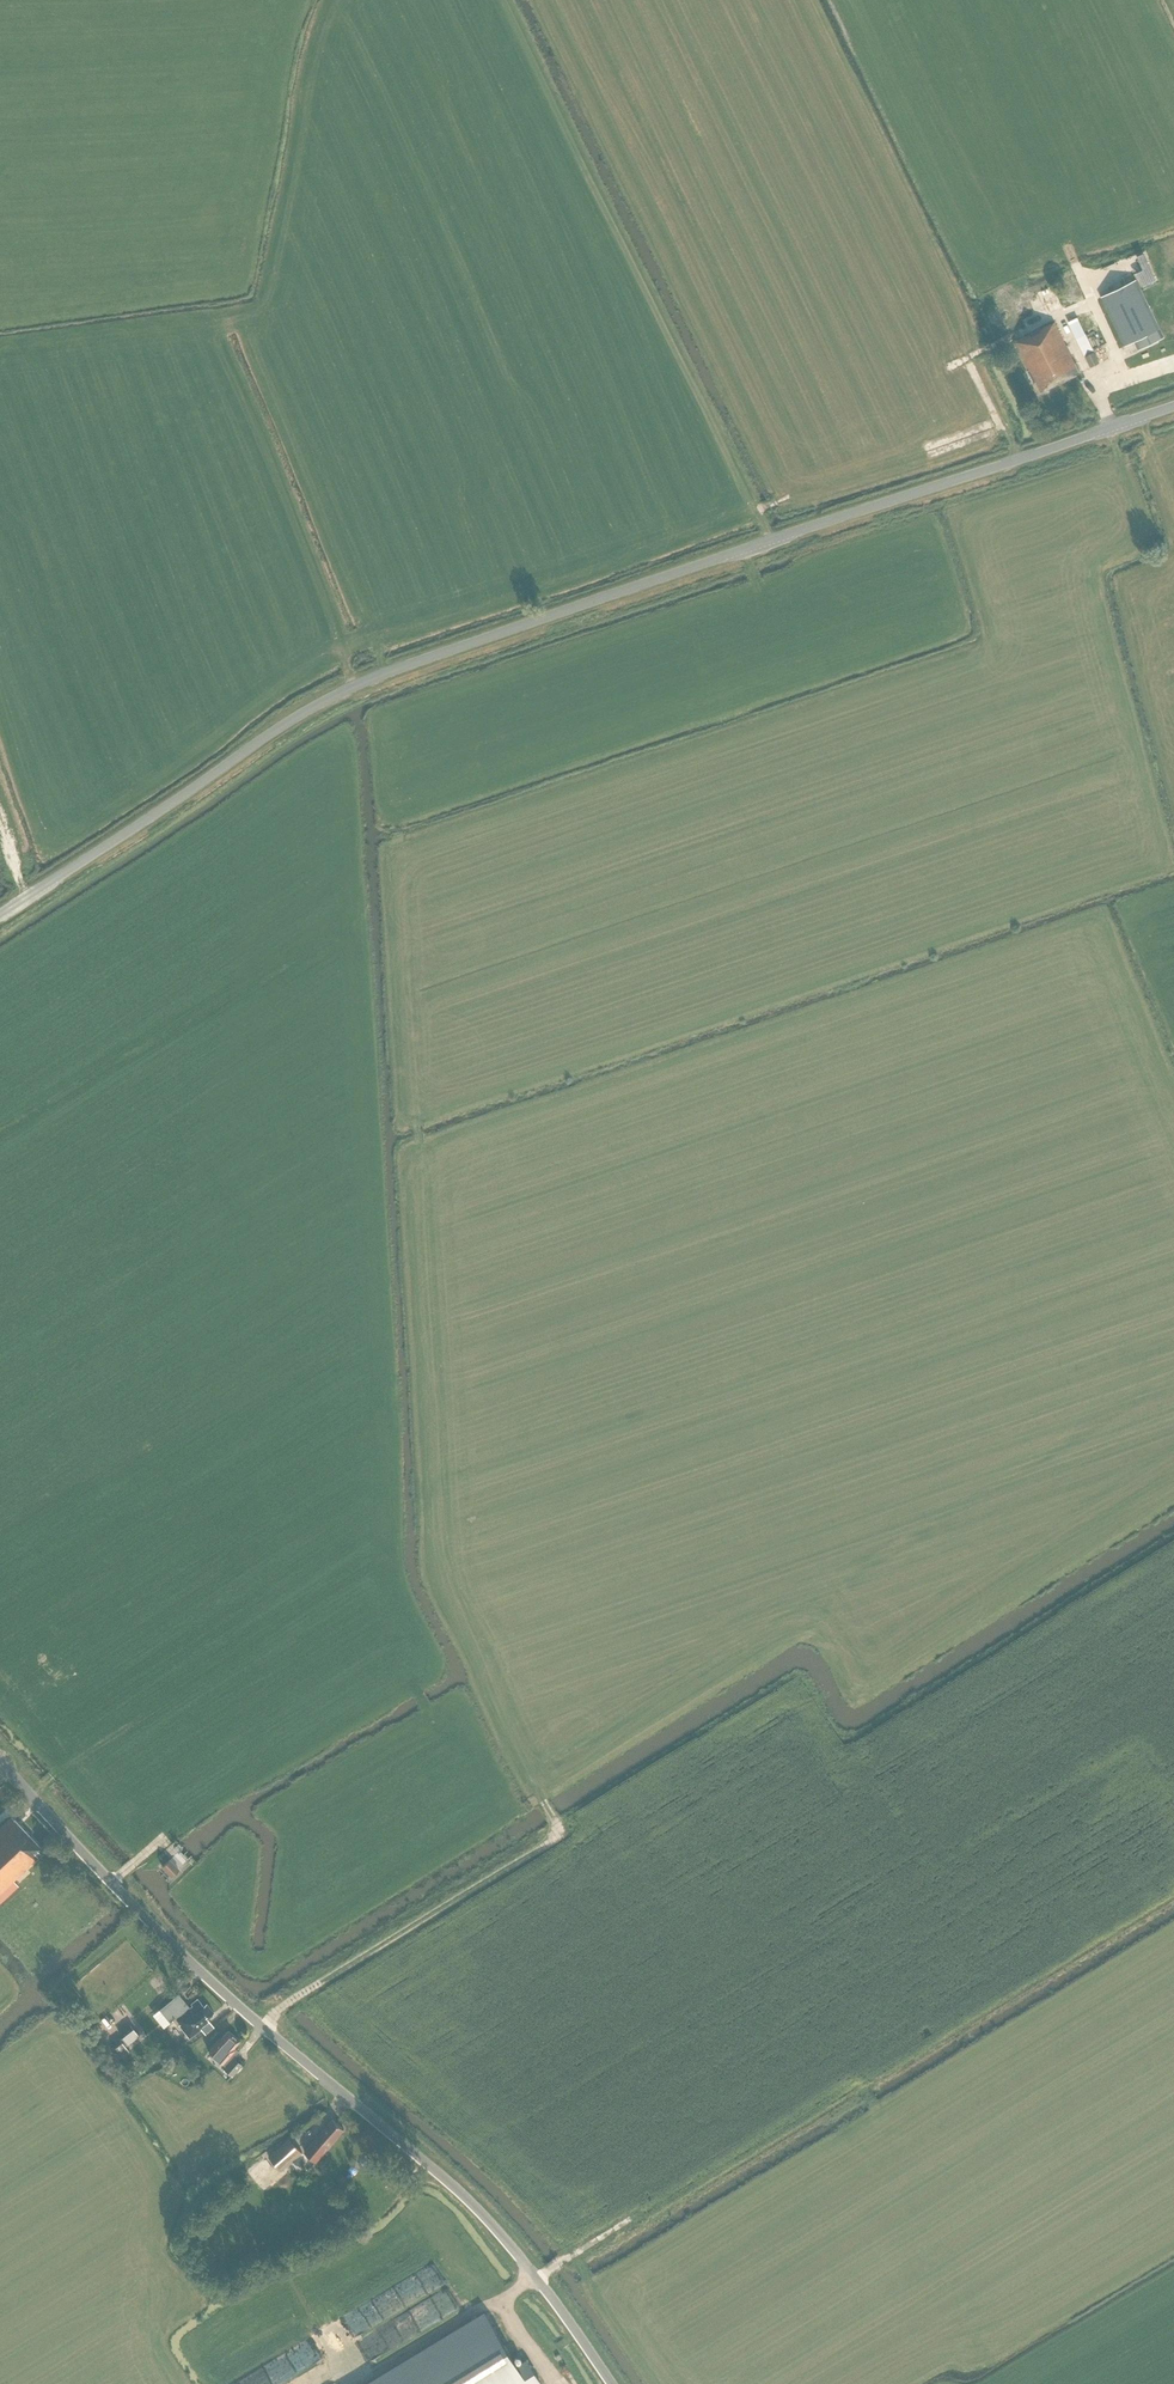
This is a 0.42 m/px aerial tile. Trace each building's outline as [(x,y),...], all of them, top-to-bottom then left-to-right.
[(1136,280),(1101,297),(1125,345),(1134,341),(1139,349),(1164,337),(1136,280)] [(1078,317),(1068,322),(1085,356),(1090,367),(1100,363),(1095,351),(1078,317)] [(1080,373),(1080,372),(1081,372),(1076,363),(1075,363),(1054,322),(1014,342),(1034,382),(1036,381),(1041,392),(1080,373)] [(35,1861),(44,1852),(12,1817),(0,1828),(0,1894),(25,1871),(24,1870),(34,1859),(35,1861)] [(162,1867),(171,1877),(179,1870),(169,1860),(162,1867)] [(204,2034),(213,2027),(209,2022),(207,2018),(214,2013),(206,2004),(203,2006),(198,1999),(174,2018),(180,2024),(179,2025),(189,2038),(200,2029),(204,2034)] [(138,2036),(133,2029),(122,2037),(127,2044),(138,2036)] [(238,2051),(233,2047),(239,2040),(228,2031),(220,2040),(220,2039),(209,2052),(225,2066),(223,2068),(232,2076),(242,2065),(233,2058),(238,2051)] [(122,2056),(128,2051),(119,2038),(112,2043),(122,2056)] [(304,2152),(316,2162),(344,2129),(332,2120),(304,2152)] [(268,2156),(282,2171),(302,2153),(289,2138),(268,2156)] [(255,2161),(249,2165),(257,2178),(263,2174),(255,2161)] [(371,2383),(541,2383),(527,2360),(517,2366),(485,2315),(371,2383)]
